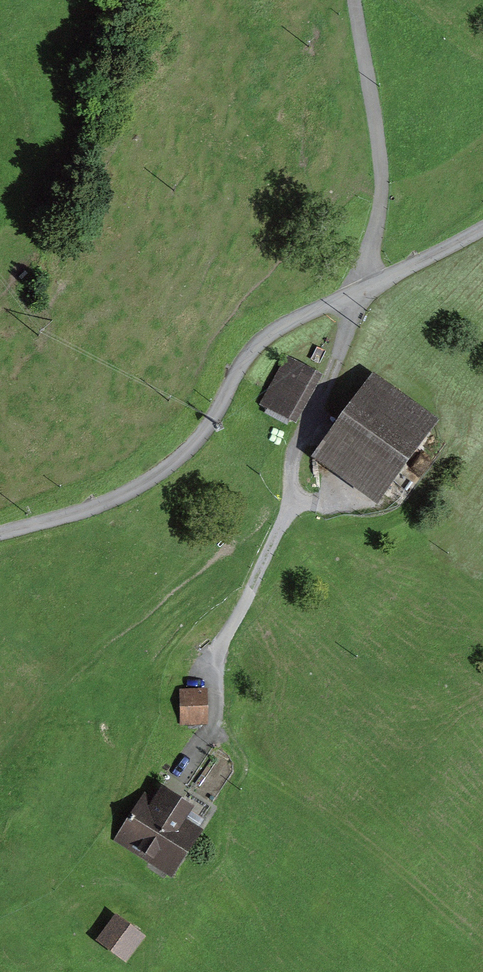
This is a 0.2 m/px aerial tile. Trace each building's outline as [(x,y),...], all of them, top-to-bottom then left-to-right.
[(295,425),(322,377),(288,357),(260,406),(266,409),(295,425)] [(439,423),(373,375),(313,459),(378,508),(439,423)] [(206,689),(179,689),(180,726),(206,726),(206,689)] [(145,794),(113,841),(147,865),(172,882),(205,834),(186,821),(193,811),(162,789),(155,801),(145,794)] [(116,918),(97,944),(127,965),(146,939),(116,918)]
